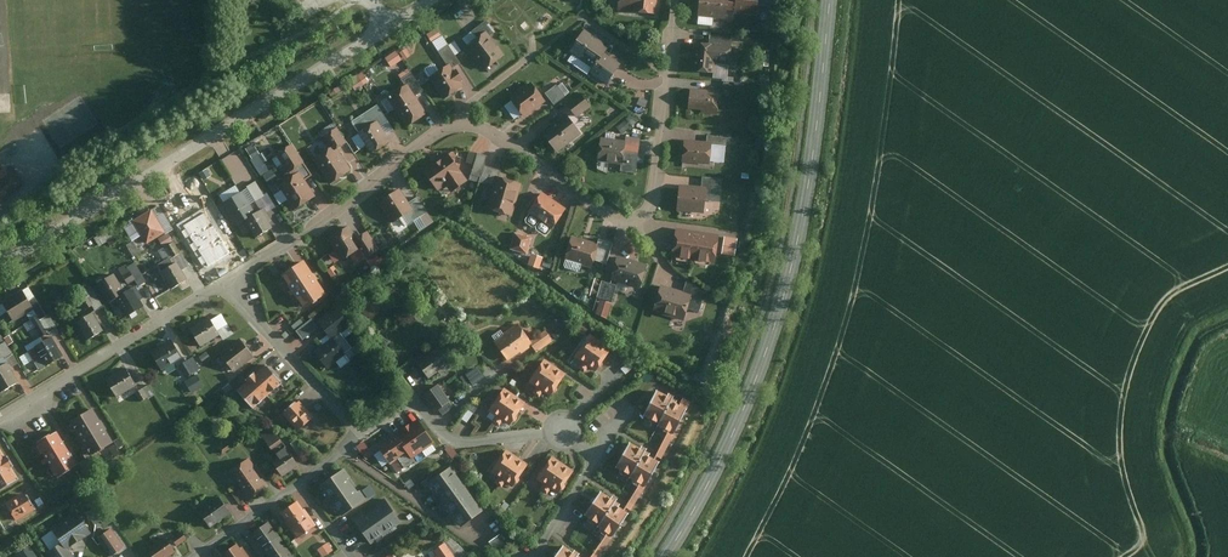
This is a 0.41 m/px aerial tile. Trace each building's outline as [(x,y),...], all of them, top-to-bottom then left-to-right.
[(618,11),(637,12),(637,16),(656,17),(657,0),(619,0),(618,11)] [(759,0),(737,0),(737,2),(728,1),(728,0),(699,0),(698,16),(726,19),(727,10),(736,11),(736,15),(758,17),(759,0)] [(595,69),(590,76),(606,88),(621,66),(605,55),(610,48),(584,30),(569,51),(595,69)] [(486,31),(465,46),(484,71),(505,56),(486,31)] [(732,35),(712,34),(711,43),(732,44),(732,35)] [(462,64),(449,45),(441,51),(454,70),(462,64)] [(717,75),(717,66),(731,66),(732,46),(717,46),(698,45),(696,74),(717,75)] [(400,51),(405,60),(412,55),(407,47),(400,51)] [(397,49),(386,56),(392,67),(404,60),(397,49)] [(450,66),(429,79),(443,101),(463,88),(450,66)] [(364,70),(350,79),(357,90),(371,81),(364,70)] [(423,92),(413,76),(405,81),(415,97),(423,92)] [(562,83),(545,94),(553,105),(570,94),(562,83)] [(532,84),(510,99),(524,119),(546,103),(532,84)] [(407,87),(387,99),(407,130),(427,118),(407,87)] [(719,91),(691,89),(689,111),(718,114),(719,91)] [(581,95),(566,105),(576,118),(590,108),(581,95)] [(564,115),(541,133),(557,154),(581,136),(564,115)] [(630,117),(616,130),(621,136),(635,123),(630,117)] [(391,145),(377,122),(359,134),(373,156),(391,145)] [(642,125),(639,130),(652,138),(655,134),(642,125)] [(322,140),(329,151),(314,161),(330,187),(352,173),(338,151),(348,145),(338,130),(322,140)] [(626,143),(600,139),(597,162),(622,166),(621,173),(637,175),(638,166),(643,167),(645,157),(638,156),(625,154),(626,143)] [(714,144),(685,142),(683,164),(712,167),(714,144)] [(290,179),(278,188),(295,214),(316,200),(304,182),(312,176),(292,145),(275,156),(290,179)] [(229,169),(246,162),(241,150),(224,157),(229,169)] [(440,190),(447,184),(453,192),(467,181),(461,173),(464,170),(450,152),(425,171),(440,190)] [(486,157),(478,154),(472,174),(481,177),(486,157)] [(501,172),(485,168),(482,183),(495,186),(488,212),(513,218),(521,184),(499,179),(501,172)] [(4,206),(4,205),(22,194),(11,175),(0,182),(0,208),(4,206)] [(722,181),(703,179),(702,189),(679,187),(677,210),(705,212),(706,201),(720,203),(722,181)] [(264,199),(255,184),(248,188),(257,204),(264,199)] [(394,224),(407,215),(412,223),(427,213),(418,199),(409,204),(400,190),(381,203),(394,224)] [(567,209),(542,192),(527,214),(553,231),(567,209)] [(244,194),(225,205),(239,228),(254,219),(263,235),(275,229),(264,210),(256,215),(244,194)] [(148,200),(129,211),(142,233),(160,222),(148,200)] [(219,231),(224,241),(236,234),(230,224),(219,231)] [(114,228),(96,235),(100,245),(118,238),(114,228)] [(347,229),(328,241),(343,263),(361,251),(347,229)] [(720,237),(676,229),(671,257),(715,265),(720,237)] [(382,253),(369,232),(357,240),(371,261),(382,253)] [(532,239),(514,235),(511,251),(528,255),(532,239)] [(726,235),(723,253),(736,255),(739,237),(726,235)] [(595,268),(597,262),(607,265),(614,243),(600,239),(598,245),(572,237),(566,259),(595,268)] [(224,260),(213,240),(196,250),(207,270),(224,260)] [(541,268),(545,255),(533,252),(529,264),(541,268)] [(649,266),(617,257),(609,280),(642,290),(649,266)] [(327,297),(304,261),(284,275),(307,310),(327,297)] [(178,262),(164,269),(175,290),(189,283),(178,262)] [(136,281),(126,265),(119,269),(128,285),(136,281)] [(109,306),(117,301),(126,318),(145,308),(134,289),(123,296),(112,276),(97,284),(109,306)] [(685,293),(661,287),(654,314),(685,322),(689,310),(698,313),(704,293),(688,282),(685,293)] [(617,288),(601,283),(596,301),(612,305),(617,288)] [(50,317),(29,286),(20,292),(34,311),(39,318),(41,322),(50,317)] [(0,305),(0,316),(7,311),(15,323),(34,311),(20,292),(0,305)] [(95,311),(100,308),(93,295),(82,301),(86,308),(92,305),(95,311)] [(363,296),(355,308),(373,319),(381,307),(363,296)] [(336,309),(320,322),(333,338),(340,332),(349,325),(336,309)] [(105,332),(94,314),(79,322),(89,341),(105,332)] [(232,334),(220,314),(211,319),(211,320),(220,335),(222,340),(232,334)] [(41,339),(57,329),(50,317),(41,322),(39,318),(31,322),(41,339)] [(304,339),(319,327),(312,318),(296,330),(304,339)] [(211,320),(193,330),(201,346),(220,335),(211,320)] [(517,327),(495,343),(509,363),(531,347),(517,327)] [(315,352),(328,368),(352,348),(340,332),(333,338),(315,352)] [(0,333),(0,358),(2,360),(13,352),(0,333)] [(530,345),(537,354),(553,342),(547,333),(530,345)] [(611,349),(589,336),(575,360),(598,373),(611,349)] [(62,356),(52,340),(20,359),(26,368),(34,364),(38,370),(62,356)] [(173,340),(151,352),(161,370),(183,358),(173,340)] [(240,340),(219,354),(231,372),(252,358),(240,340)] [(439,352),(417,366),(427,382),(449,368),(439,352)] [(202,371),(194,358),(186,363),(194,375),(202,371)] [(567,374),(544,361),(530,385),(553,398),(567,374)] [(6,365),(0,368),(0,393),(17,383),(6,365)] [(475,383),(485,376),(478,365),(467,372),(475,383)] [(237,391),(253,409),(282,384),(267,366),(237,391)] [(109,379),(118,396),(138,386),(129,369),(109,379)] [(186,382),(193,394),(204,387),(197,376),(186,382)] [(441,408),(444,414),(456,408),(442,382),(424,392),(435,412),(441,408)] [(141,391),(146,400),(155,394),(150,385),(141,391)] [(525,403),(503,390),(489,414),(512,427),(525,403)] [(673,398),(657,391),(646,416),(661,423),(673,398)] [(690,402),(684,399),(681,406),(687,409),(690,402)] [(314,418),(299,401),(285,413),(299,430),(314,418)] [(681,406),(671,402),(660,427),(676,434),(687,409),(681,406)] [(471,403),(464,419),(471,422),(478,406),(471,403)] [(114,444),(95,409),(72,421),(91,457),(114,444)] [(435,443),(418,421),(398,436),(415,458),(435,443)] [(270,428),(262,434),(274,449),(282,443),(270,428)] [(669,431),(656,456),(663,459),(676,434),(669,431)] [(54,482),(76,470),(57,436),(34,449),(43,465),(44,464),(48,472),(54,482)] [(396,439),(381,449),(396,470),(411,460),(396,439)] [(304,452),(296,440),(291,444),(299,455),(304,452)] [(645,452),(629,445),(618,470),(634,477),(645,452)] [(276,465),(283,477),(300,466),(293,455),(290,456),(287,450),(279,455),(283,461),(276,465)] [(518,457),(505,450),(490,474),(503,481),(518,457)] [(1,455),(0,453),(0,494),(1,495),(19,484),(1,455)] [(660,462),(644,455),(633,481),(649,488),(660,462)] [(518,457),(503,481),(515,488),(530,465),(518,457)] [(575,470),(553,457),(539,481),(562,494),(575,470)] [(248,459),(229,473),(248,501),(268,487),(248,459)] [(482,511),(451,467),(432,483),(463,525),(482,511)] [(364,502),(344,471),(323,483),(343,515),(364,502)] [(641,484),(626,507),(631,511),(646,488),(641,484)] [(46,504),(36,489),(29,494),(39,509),(46,504)] [(614,500),(599,493),(587,518),(603,525),(614,500)] [(34,513),(23,495),(7,506),(18,523),(34,513)] [(219,498),(200,512),(211,527),(231,513),(219,498)] [(298,500),(281,512),(297,538),(315,526),(298,500)] [(400,523),(384,500),(355,520),(371,543),(400,523)] [(629,512),(613,505),(602,530),(618,537),(629,512)] [(79,512),(51,529),(64,550),(91,533),(79,512)] [(269,521),(253,531),(269,556),(291,556),(269,521)] [(112,529),(99,539),(112,556),(125,548),(112,529)] [(174,538),(178,545),(189,539),(184,532),(174,538)] [(592,556),(600,556),(614,538),(608,534),(592,556)] [(153,556),(169,556),(175,553),(165,537),(148,549),(153,556)] [(328,539),(322,543),(329,555),(336,551),(328,539)] [(222,554),(224,556),(248,556),(239,543),(222,554)] [(49,551),(53,556),(68,556),(60,544),(49,551)] [(445,544),(435,551),(439,556),(455,556),(445,544)] [(21,556),(38,556),(39,556),(31,545),(18,554),(21,556)] [(561,547),(557,556),(576,556),(577,554),(561,547)]
